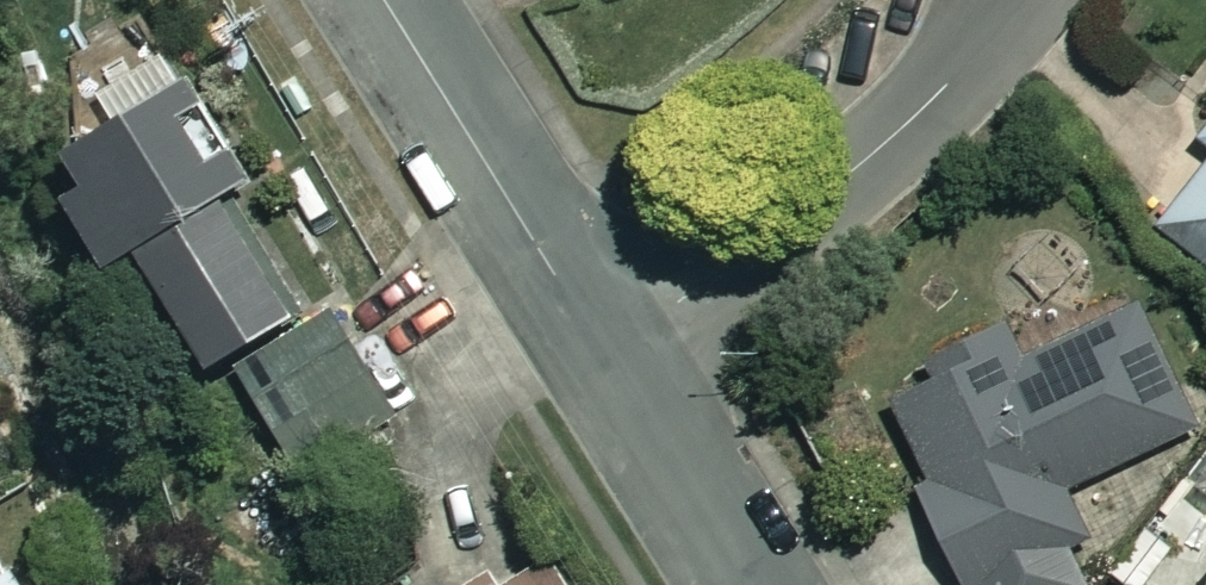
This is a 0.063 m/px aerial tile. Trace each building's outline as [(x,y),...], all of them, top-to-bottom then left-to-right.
[(247,177),(166,53),(49,128),(85,183),(63,197),(108,266),(247,177)] [(1190,126),(1205,141),(1205,109),(1190,126)] [(1163,218),(1205,259),(1205,173),(1163,218)] [(328,292),(257,179),(139,254),(210,367),(328,292)] [(1135,305),(1026,363),(1009,331),(887,396),(931,478),(915,486),(968,584),(1085,584),(1066,549),(1090,537),(1067,494),(1198,424),(1135,305)] [(395,418),(335,311),(238,366),(299,472),(395,418)] [(538,552),(488,584),(560,584),(538,552)] [(1199,578),(1140,560),(1133,584),(1205,584),(1205,555),(1199,578)] [(15,570),(0,579),(0,584),(25,584),(15,570)]
